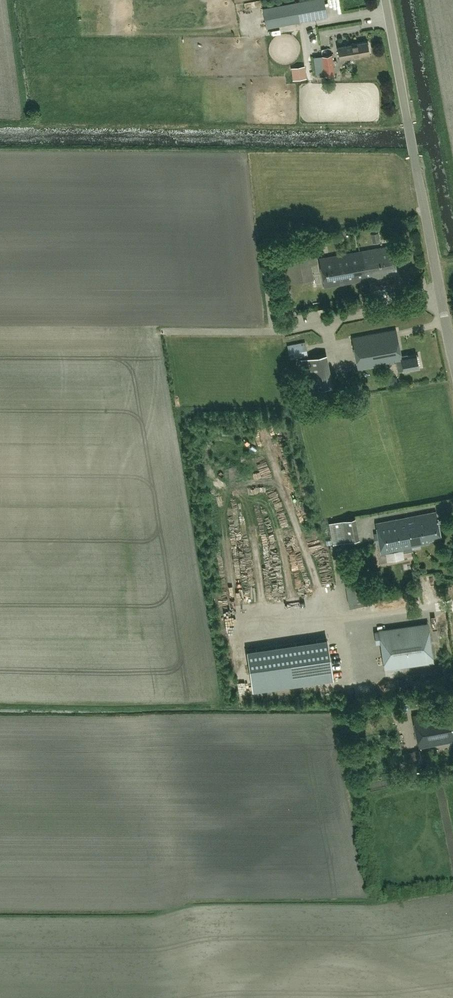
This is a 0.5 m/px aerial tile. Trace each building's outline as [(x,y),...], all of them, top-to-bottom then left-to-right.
[(267,26),(326,15),(323,0),(308,0),(263,8),(267,26)] [(367,41),(338,46),(340,59),(369,53),(367,41)] [(324,75),(334,74),(332,54),(322,55),(324,75)] [(305,66),(291,68),(293,80),(306,78),(305,66)] [(372,234),(373,242),(380,242),(379,233),(372,234)] [(314,246),(280,251),(283,270),(282,270),(284,280),(285,283),(300,281),(297,265),(317,262),(314,246)] [(392,246),(355,252),(360,280),(388,276),(387,269),(396,268),(392,246)] [(324,287),(360,280),(355,252),(319,258),(324,287)] [(397,371),(404,369),(406,371),(409,370),(410,368),(419,367),(418,365),(420,365),(419,360),(417,360),(416,354),(407,355),(406,352),(400,353),(396,329),(351,337),(357,369),(396,362),(397,371)] [(305,341),(287,345),(290,359),(308,355),(305,341)] [(326,354),(300,359),(306,391),(332,386),(326,354)] [(406,517),(412,548),(420,546),(419,543),(428,542),(428,538),(440,536),(435,511),(406,517)] [(412,550),(412,548),(406,517),(376,523),(382,553),(403,550),(403,552),(412,550)] [(354,518),(329,523),(333,544),(358,539),(354,518)] [(350,606),(365,603),(361,582),(346,585),(350,606)] [(384,669),(434,662),(428,622),(378,629),(378,630),(374,631),(376,644),(381,643),(384,669)] [(333,679),(327,638),(247,650),(253,691),(333,679)] [(419,747),(452,740),(452,707),(412,715),(419,747)] [(422,761),(420,749),(402,752),(403,754),(398,754),(400,766),(422,761)]
